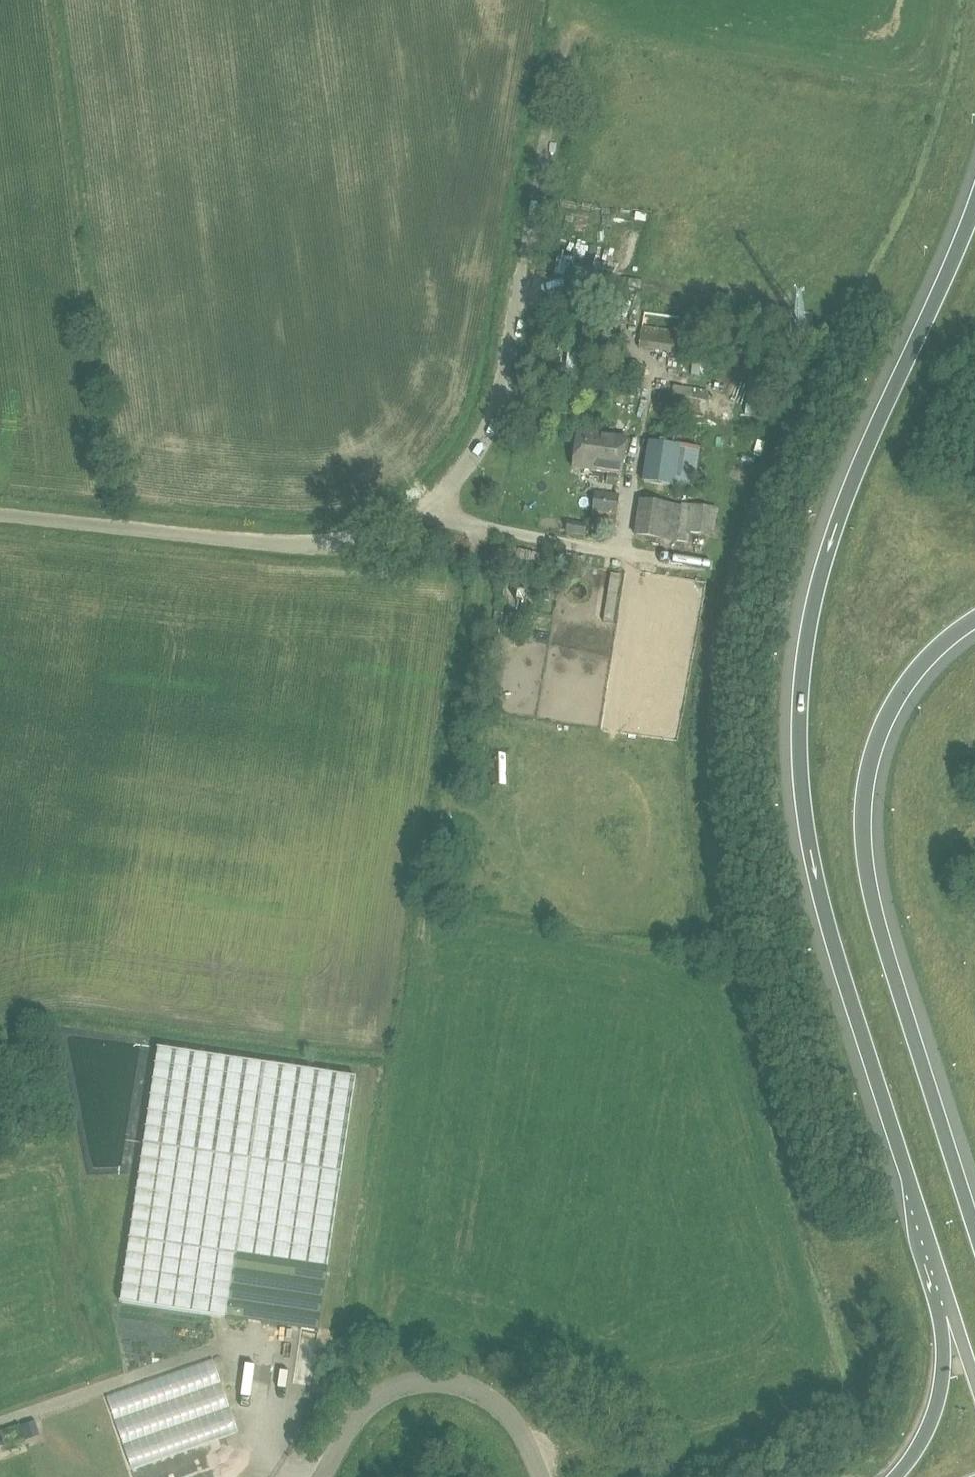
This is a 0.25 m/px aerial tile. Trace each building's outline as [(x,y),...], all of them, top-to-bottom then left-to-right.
[(682,353),(686,321),(643,315),(638,348),(682,353)] [(682,414),(685,395),(658,390),(654,410),(682,414)] [(604,417),(601,435),(578,431),(573,467),(622,474),(627,438),(630,416),(617,414),(611,413),(610,418),(604,417)] [(678,445),(648,441),(641,482),(694,488),(702,433),(680,430),(678,445)] [(596,491),(593,512),(616,515),(619,494),(596,491)] [(680,507),(640,500),(634,534),(686,542),(688,532),(713,536),(718,507),(690,504),(681,503),(680,507)] [(568,521),(566,532),(585,535),(587,524),(568,521)] [(620,574),(611,573),(603,621),(613,623),(620,574)] [(537,598),(551,600),(552,591),(538,589),(537,598)] [(511,615),(495,611),(490,632),(506,636),(511,615)] [(119,1301),(317,1330),(355,1077),(157,1048),(119,1301)]
